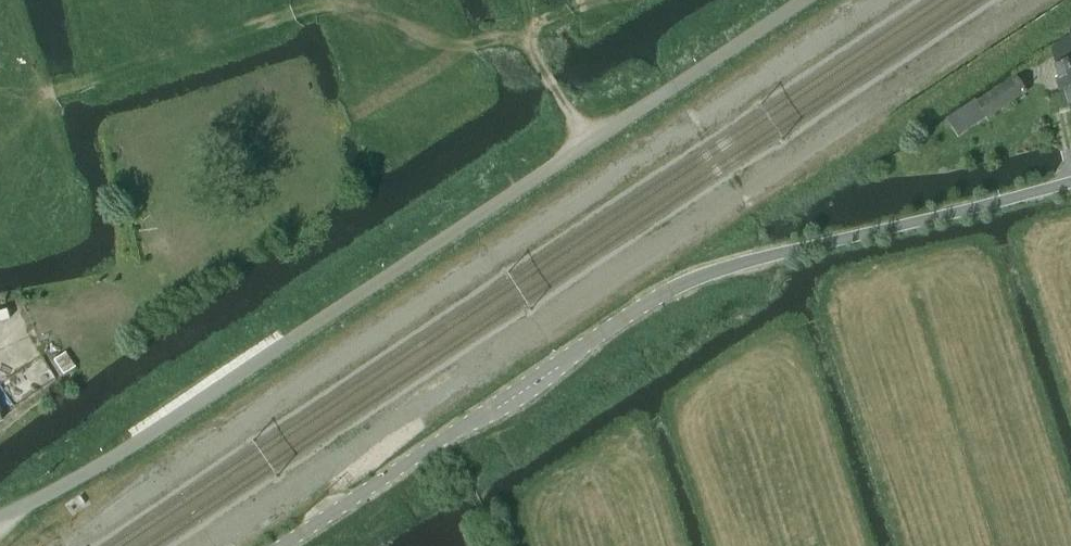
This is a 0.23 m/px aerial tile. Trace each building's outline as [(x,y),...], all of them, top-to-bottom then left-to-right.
[(1051,48),(1060,77),(1057,78),(1061,91),(1066,89),(1070,108),(1070,35),(1051,48)] [(1016,75),(978,102),(989,119),(1027,92),(1016,75)]
